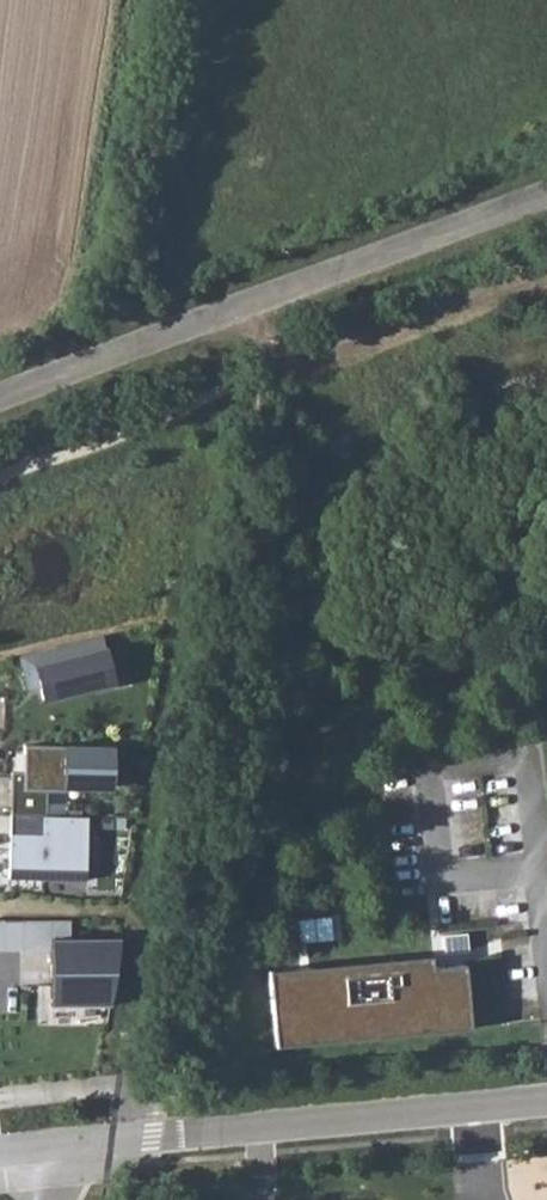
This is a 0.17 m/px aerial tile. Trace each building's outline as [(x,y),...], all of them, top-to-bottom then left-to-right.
[(22,668),(31,666),(40,703),(116,683),(104,634),(19,656),(22,668)] [(5,770),(4,812),(40,813),(41,789),(60,790),(60,784),(106,785),(107,745),(18,743),(17,770),(5,770)] [(88,819),(39,817),(39,836),(11,835),(9,877),(86,879),(88,819)] [(122,937),(50,941),(53,1005),(106,1007),(122,937)] [(269,971),(275,1046),(470,1029),(464,965),(431,968),(430,956),(269,971)]
